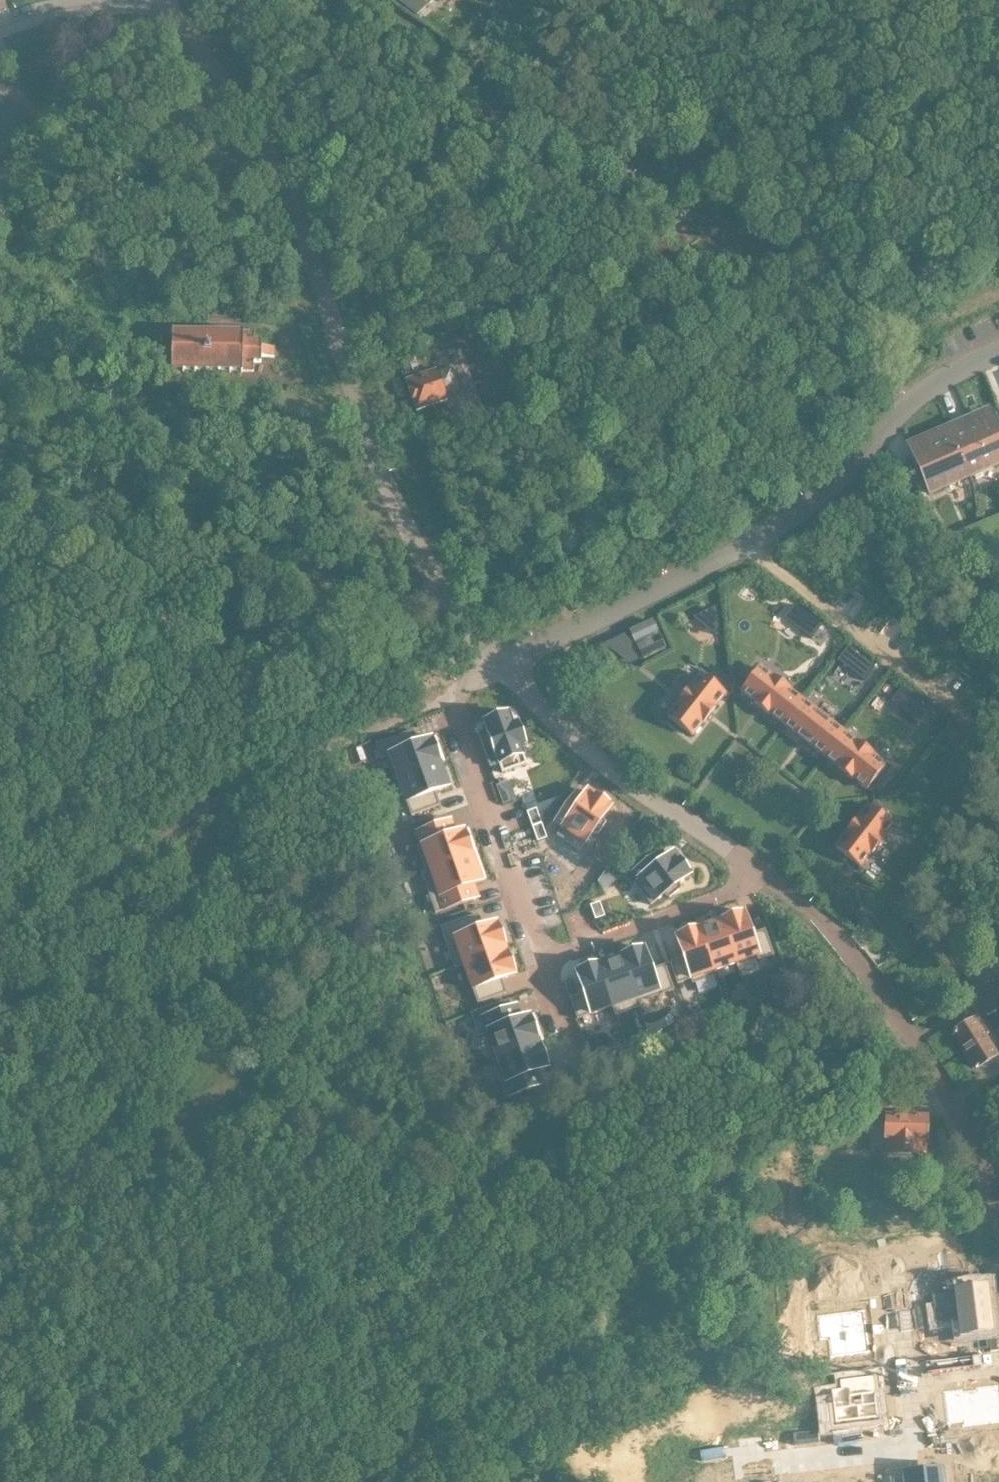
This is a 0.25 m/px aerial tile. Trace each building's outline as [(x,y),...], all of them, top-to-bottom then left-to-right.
[(396,1),(415,16),(433,0),(397,0),(396,1)] [(170,333),(169,371),(251,372),(251,363),(259,363),(260,343),(252,343),(252,334),(170,333)] [(436,373),(435,370),(404,381),(414,411),(446,400),(444,396),(446,396),(452,413),(483,402),(463,345),(432,356),(438,373),(436,373)] [(407,359),(399,362),(402,373),(410,370),(407,359)] [(910,453),(929,497),(969,479),(998,467),(998,441),(991,424),(989,418),(950,435),(946,426),(928,434),(932,443),(910,453)] [(986,512),(974,517),(978,526),(990,521),(986,512)] [(960,523),(948,529),(952,538),(964,532),(960,523)] [(819,626),(793,605),(782,619),(809,640),(819,626)] [(714,607),(690,618),(712,635),(717,629),(714,607)] [(649,623),(628,632),(634,643),(655,634),(649,623)] [(656,637),(649,640),(635,646),(641,660),(662,650),(656,637)] [(872,668),(846,647),(835,660),(862,681),(872,668)] [(758,710),(769,696),(779,683),(758,666),(737,693),(758,710)] [(680,696),(694,706),(708,717),(724,695),(697,674),(680,696)] [(800,699),(779,683),(769,696),(758,710),(779,726),(790,713),(800,699)] [(888,702),(915,723),(926,710),(899,689),(888,702)] [(691,739),(708,717),(694,706),(680,696),(664,717),(691,739)] [(800,699),(790,713),(779,726),(801,743),(822,716),(800,699)] [(484,730),(475,733),(486,762),(494,759),(498,768),(522,759),(516,741),(520,740),(513,718),(508,720),(504,708),(500,710),(499,705),(482,711),(483,716),(479,717),(484,730)] [(843,732),(822,716),(801,743),(822,759),(832,746),(843,732)] [(410,730),(373,743),(378,759),(383,757),(390,779),(395,777),(437,762),(441,760),(433,737),(415,743),(410,730)] [(843,732),(832,746),(822,759),(843,776),(864,749),(843,732)] [(349,752),(354,766),(363,762),(358,749),(349,752)] [(885,765),(864,749),(843,776),(864,792),(885,765)] [(437,762),(395,777),(408,815),(437,805),(432,792),(445,787),(437,764),(437,762)] [(569,797),(552,822),(559,828),(554,836),(576,851),(589,833),(594,835),(602,823),(599,818),(607,807),(604,805),(606,801),(595,793),(593,797),(584,791),(576,803),(569,797)] [(865,805),(848,826),(876,848),(893,826),(865,805)] [(533,812),(526,815),(530,827),(538,824),(533,812)] [(439,824),(410,834),(415,847),(410,849),(419,874),(470,856),(461,831),(443,837),(439,824)] [(538,824),(530,827),(534,839),(542,836),(538,824)] [(832,848),(859,869),(876,848),(848,826),(832,848)] [(653,854),(629,872),(635,880),(631,883),(647,904),(661,894),(666,897),(677,888),(676,883),(687,875),(670,853),(659,861),(653,854)] [(419,874),(414,875),(428,914),(466,901),(461,888),(479,882),(470,856),(419,874)] [(553,890),(562,915),(573,911),(578,903),(568,896),(555,887),(553,890)] [(595,902),(588,905),(592,916),(599,914),(595,902)] [(721,921),(719,922),(734,963),(754,956),(756,961),(771,955),(762,930),(749,935),(741,914),(738,915),(736,911),(720,917),(721,921)] [(475,914),(438,928),(452,967),(461,964),(503,949),(493,923),(480,928),(475,914)] [(719,922),(696,930),(711,971),(734,963),(719,922)] [(681,959),(668,964),(675,984),(688,979),(690,984),(713,976),(711,971),(696,930),(674,938),(681,959)] [(503,949),(461,964),(475,1003),(504,993),(499,980),(512,975),(503,949)] [(641,949),(619,957),(635,1003),(671,991),(662,966),(649,970),(641,949)] [(619,957),(596,965),(611,1007),(614,1016),(637,1008),(635,1003),(619,957)] [(581,994),(568,999),(575,1019),(589,1015),(611,1007),(596,965),(594,966),(592,961),(576,967),(577,972),(574,973),(581,994)] [(742,988),(731,992),(735,1003),(746,999),(742,988)] [(695,1004),(684,1008),(688,1017),(698,1013),(695,1004)] [(509,1008),(471,1021),(477,1037),(481,1035),(489,1059),(536,1043),(540,1041),(531,1015),(513,1021),(509,1008)] [(985,1017),(994,1032),(998,1029),(998,1009),(985,1017)] [(954,1035),(952,1036),(973,1069),(974,1068),(975,1068),(996,1055),(985,1036),(987,1034),(978,1018),(953,1033),(954,1035)] [(632,1038),(623,1041),(626,1050),(636,1047),(632,1038)] [(536,1043),(489,1059),(503,1099),(537,1087),(532,1073),(545,1069),(544,1065),(548,1064),(542,1047),(538,1048),(536,1043)] [(924,1119),(882,1118),(881,1154),(922,1155),(922,1143),(923,1143),(924,1119)] [(862,1235),(796,1243),(801,1282),(835,1277),(836,1282),(856,1279),(855,1269),(866,1268),(862,1235)] [(954,1292),(942,1294),(944,1308),(956,1307),(959,1335),(990,1331),(984,1288),(954,1291),(954,1292)] [(856,1311),(807,1317),(810,1340),(823,1338),(825,1356),(862,1351),(856,1311)] [(838,1390),(829,1391),(833,1426),(876,1420),(871,1377),(837,1381),(838,1390)] [(958,1391),(942,1393),(946,1428),(998,1422),(993,1386),(974,1389),(974,1391),(958,1394),(958,1391)] [(974,1458),(977,1481),(998,1481),(998,1455),(974,1458)] [(902,1475),(903,1481),(939,1481),(938,1470),(902,1475)]
